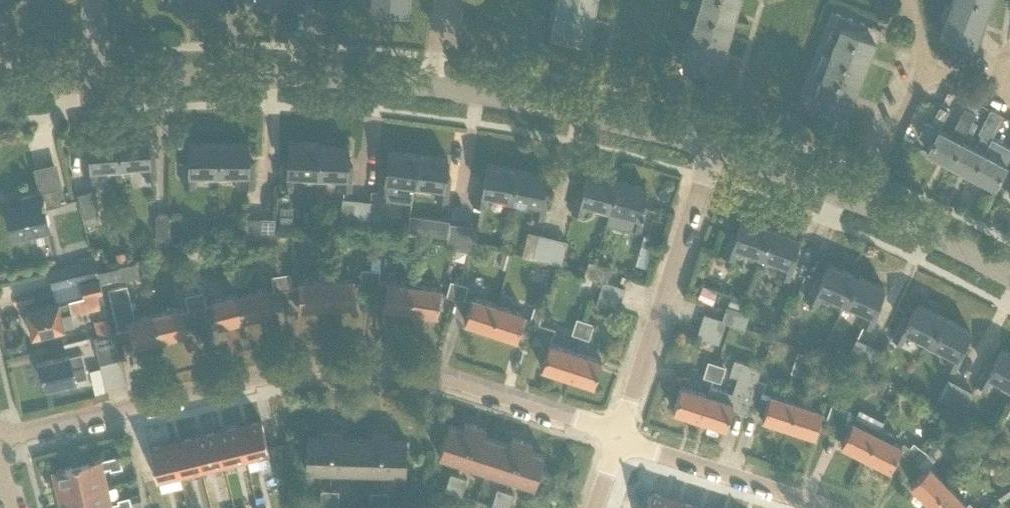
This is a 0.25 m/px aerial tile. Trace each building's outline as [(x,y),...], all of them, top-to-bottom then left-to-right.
[(409,0),(371,0),(371,10),(408,11),(409,0)] [(596,1),(593,0),(558,0),(555,13),(592,21),(596,1)] [(699,3),(736,14),(739,0),(700,0),(699,3)] [(990,6),(974,0),(952,0),(947,12),(982,26),(990,6)] [(694,24),(730,34),(736,14),(699,3),(694,24)] [(840,27),(833,46),(868,60),(875,39),(877,40),(881,29),(831,10),(827,21),(840,27)] [(975,46),(982,26),(947,12),(940,32),(975,46)] [(588,42),(592,21),(555,13),(551,34),(588,42)] [(694,24),(688,44),(724,54),(730,34),(694,24)] [(688,44),(682,64),(718,75),(724,54),(688,44)] [(860,79),(868,60),(833,46),(825,66),(860,79)] [(853,99),(860,79),(825,66),(818,86),(853,99)] [(845,119),(853,99),(818,86),(810,106),(845,119)] [(948,109),(939,105),(932,118),(941,123),(948,109)] [(991,137),(996,127),(1003,115),(991,108),(978,132),(982,134),(975,148),(962,141),(951,163),(971,174),(991,137)] [(938,129),(927,151),(951,163),(962,141),(973,120),(962,114),(951,135),(938,129)] [(118,136),(121,165),(145,163),(146,177),(157,176),(155,152),(149,152),(148,134),(118,136)] [(97,180),(96,167),(121,165),(118,136),(88,138),(90,157),(85,157),(87,181),(97,180)] [(991,137),(971,174),(995,186),(1006,164),(1005,164),(1007,160),(1009,161),(1009,147),(991,137)] [(195,186),(195,172),(219,172),(219,143),(189,143),(189,162),(184,162),(184,186),(195,186)] [(219,143),(219,172),(243,172),(243,185),(254,185),(254,161),(249,161),(249,143),(219,143)] [(292,187),(293,173),(317,174),(319,145),(289,144),(288,162),(283,162),(282,186),(292,187)] [(348,147),(319,145),(317,174),(342,176),(341,189),(352,189),(353,165),(348,165),(348,147)] [(412,200),(415,183),(418,154),(388,150),(386,168),(381,168),(378,192),(389,193),(388,198),(412,200)] [(448,158),(418,154),(415,183),(438,186),(437,199),(448,201),(451,177),(445,176),(448,158)] [(487,193),(511,198),(517,169),(487,163),(484,181),(479,180),(474,204),(485,206),(487,193)] [(517,169),(511,198),(535,202),(533,215),(543,217),(548,194),(543,193),(546,175),(517,169)] [(586,202),(609,208),(617,179),(588,172),(583,190),(578,189),(572,212),(583,215),(586,202)] [(617,179),(609,208),(633,214),(630,227),(640,230),(646,206),(641,205),(646,187),(617,179)] [(40,192),(41,193),(21,197),(22,203),(6,207),(12,234),(14,233),(16,239),(30,236),(28,230),(49,225),(44,202),(59,198),(56,188),(40,192)] [(77,194),(87,227),(102,222),(92,189),(77,194)] [(344,221),(357,222),(359,199),(346,198),(344,221)] [(359,199),(357,222),(370,223),(372,200),(359,199)] [(170,214),(156,214),(157,238),(171,237),(170,214)] [(734,259),(738,246),(761,255),(771,227),(743,217),(737,234),(732,232),(723,255),(734,259)] [(248,241),(260,241),(261,218),(248,218),(248,241)] [(261,218),(260,241),(274,241),(275,219),(261,218)] [(449,245),(463,247),(466,225),(452,223),(449,245)] [(466,225),(463,247),(477,249),(479,227),(466,225)] [(799,237),(771,227),(761,255),(784,263),(779,275),(789,279),(798,256),(793,255),(799,237)] [(541,233),(537,256),(548,258),(553,235),(541,233)] [(568,238),(553,235),(548,258),(564,261),(568,238)] [(512,258),(510,269),(516,270),(521,267),(522,261),(512,258)] [(54,286),(100,275),(97,261),(51,273),(54,286)] [(585,275),(604,281),(606,282),(611,268),(589,261),(585,275)] [(137,263),(117,267),(120,278),(120,282),(140,278),(137,263)] [(817,304),(822,292),(845,302),(856,275),(829,263),(822,280),(817,277),(807,300),(817,304)] [(362,269),(361,284),(370,285),(371,270),(362,269)] [(371,270),(370,285),(379,285),(380,270),(371,270)] [(289,273),(281,275),(283,290),(292,288),(289,273)] [(281,275),(272,276),(274,291),(283,290),(281,275)] [(884,287),(856,275),(845,302),(867,311),(861,323),(872,328),(881,306),(876,304),(884,287)] [(326,279),(327,305),(355,304),(353,278),(326,279)] [(74,324),(71,312),(102,305),(99,293),(104,291),(101,279),(83,284),(85,295),(58,302),(58,301),(26,309),(29,319),(26,320),(29,331),(32,330),(32,334),(74,324)] [(299,281),(300,307),(327,305),(326,279),(299,281)] [(383,305),(410,309),(414,284),(387,279),(383,305)] [(469,285),(451,280),(447,295),(465,300),(469,285)] [(621,299),(624,288),(606,282),(604,281),(600,292),(621,299)] [(160,338),(154,313),(135,317),(127,284),(109,289),(119,330),(129,327),(134,344),(160,338)] [(414,284),(410,309),(437,313),(441,288),(414,284)] [(239,292),(245,318),(271,311),(265,286),(239,292)] [(203,292),(194,294),(198,309),(207,307),(203,292)] [(239,292),(212,299),(218,324),(245,318),(239,292)] [(617,310),(621,299),(600,292),(597,303),(617,310)] [(194,294),(186,296),(189,311),(198,309),(194,294)] [(465,321),(491,329),(499,304),(473,296),(465,321)] [(944,316),(917,302),(909,319),(904,316),(893,337),(902,343),(909,331),(930,342),(944,316)] [(491,329),(517,338),(525,313),(499,304),(491,329)] [(727,306),(723,320),(725,321),(744,327),(749,313),(727,306)] [(187,332),(181,307),(154,313),(160,338),(187,332)] [(544,309),(535,307),(531,320),(540,322),(544,309)] [(704,314),(701,325),(722,331),(725,321),(723,320),(704,314)] [(930,342),(951,354),(945,365),(955,370),(966,349),(961,347),(970,330),(944,316),(930,342)] [(580,335),(585,321),(577,319),(573,333),(580,335)] [(585,321),(580,335),(589,338),(594,324),(585,321)] [(718,342),(722,331),(701,325),(697,336),(718,342)] [(100,363),(120,358),(114,333),(94,337),(100,363)] [(857,339),(848,359),(860,365),(869,345),(857,339)] [(549,342),(541,367),(567,375),(575,350),(549,342)] [(882,351),(869,345),(860,365),(873,370),(882,351)] [(993,377),(1009,387),(1009,353),(1002,348),(993,365),(989,362),(977,383),(986,388),(993,377)] [(601,359),(575,350),(567,375),(593,384),(601,359)] [(698,374),(704,355),(692,351),(686,370),(698,374)] [(88,376),(82,352),(70,355),(69,354),(39,362),(45,387),(75,379),(88,376)] [(768,399),(762,418),(788,426),(796,401),(764,391),(767,382),(757,379),(761,367),(735,358),(730,373),(738,376),(732,392),(710,385),(707,393),(699,418),(725,427),(731,407),(746,412),(752,394),(768,399)] [(717,364),(708,361),(703,376),(712,379),(715,370),(717,364)] [(715,370),(712,379),(720,381),(725,366),(717,364),(715,370)] [(101,367),(90,370),(93,382),(104,380),(101,367)] [(949,378),(938,398),(950,405),(961,384),(949,378)] [(973,391),(961,384),(950,405),(962,411),(973,391)] [(707,393),(681,385),(673,410),(699,418),(707,393)] [(796,401),(788,426),(814,434),(822,410),(796,401)] [(827,419),(835,422),(839,409),(831,406),(827,419)] [(843,424),(850,426),(841,444),(865,456),(877,433),(883,421),(859,407),(855,414),(847,411),(843,424)] [(839,409),(835,422),(843,424),(847,411),(839,409)] [(262,420),(239,426),(247,460),(270,455),(262,420)] [(449,424),(439,454),(463,462),(475,425),(465,421),(463,428),(449,424)] [(475,425),(463,462),(487,470),(496,439),(483,435),(485,428),(475,425)] [(239,426),(216,431),(225,466),(247,460),(239,426)] [(307,437),(306,469),(331,470),(332,431),(322,430),(321,437),(307,437)] [(216,431),(194,437),(203,471),(225,466),(216,431)] [(332,431),(331,470),(356,471),(357,438),(343,438),(344,431),(332,431)] [(371,438),(357,438),(356,471),(380,471),(382,432),(371,432),(371,438)] [(382,432),(380,471),(406,472),(407,440),(392,440),(392,433),(382,432)] [(898,451),(905,456),(913,445),(907,440),(903,445),(877,433),(865,456),(890,468),(898,451)] [(194,437),(172,442),(180,476),(203,471),(194,437)] [(487,470),(509,477),(510,477),(522,440),(512,437),(510,443),(496,439),(487,470)] [(510,477),(534,485),(544,455),(530,450),(532,443),(522,440),(510,477)] [(172,442),(149,448),(157,482),(180,476),(172,442)] [(905,456),(911,461),(920,450),(913,445),(905,456)] [(920,450),(911,461),(918,466),(927,455),(920,450)] [(101,459),(53,471),(59,497),(107,486),(103,469),(110,467),(111,470),(123,467),(120,455),(100,459),(101,459)] [(918,466),(924,470),(910,483),(929,503),(948,485),(929,465),(933,460),(927,455),(918,466)] [(453,492),(459,476),(451,473),(445,489),(453,492)] [(459,476),(453,492),(462,495),(467,478),(459,476)] [(929,503),(934,507),(963,507),(967,505),(948,485),(929,503)] [(132,507),(130,496),(118,499),(118,501),(111,503),(107,486),(59,497),(62,507),(128,507),(132,507)] [(497,488),(492,505),(500,507),(506,491),(497,488)] [(322,490),(321,507),(330,507),(330,490),(322,490)] [(339,490),(330,490),(330,507),(338,507),(339,490)] [(370,507),(379,507),(380,492),(371,491),(370,507)] [(514,493),(506,491),(500,507),(502,507),(509,507),(514,493)] [(673,499),(651,491),(645,507),(670,507),(673,499)] [(380,492),(379,507),(388,507),(388,492),(380,492)] [(670,507),(694,507),(695,506),(673,499),(670,507)]
